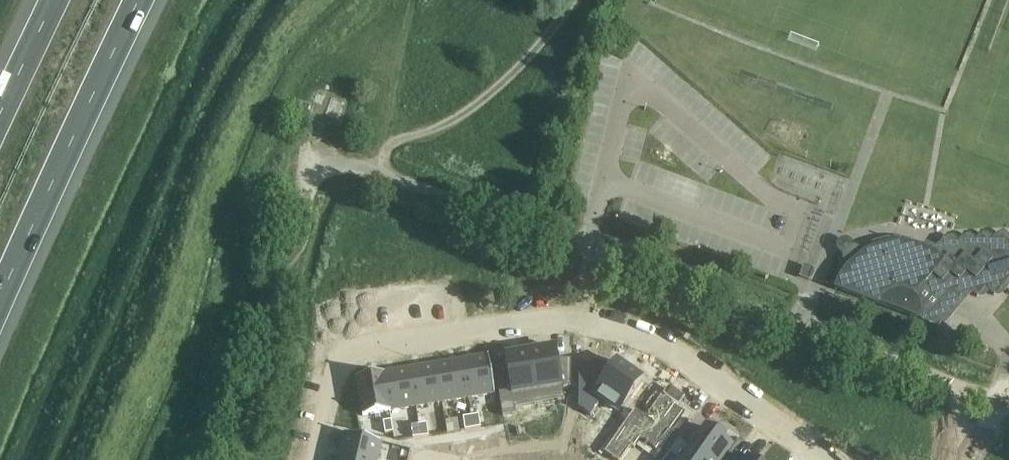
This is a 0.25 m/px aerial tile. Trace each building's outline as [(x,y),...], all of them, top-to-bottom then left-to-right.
[(301,103),(301,104),(302,105),(299,113),(298,112),(297,114),(308,117),(308,116),(307,116),(310,108),(311,108),(311,107),(301,103)] [(997,234),(989,243),(980,235),(972,244),(963,237),(956,246),(946,238),(935,252),(924,247),(912,243),(900,242),(888,243),(876,246),(864,255),(861,254),(858,249),(851,246),(845,247),(843,252),(845,261),(849,264),(846,267),(839,277),(834,288),(826,285),(826,286),(938,328),(939,326),(924,321),(925,313),(932,313),(951,291),(960,299),(968,290),(977,297),(985,288),(994,296),(1001,287),(1002,287),(1003,287),(1002,286),(1008,278),(1008,244),(997,234)] [(801,277),(809,280),(813,270),(804,266),(801,277)] [(556,348),(528,353),(537,404),(565,400),(562,385),(570,384),(571,358),(558,360),(556,348)] [(510,386),(498,388),(503,416),(515,414),(514,408),(537,404),(528,353),(505,357),(510,386)] [(488,356),(461,360),(468,399),(495,394),(488,356)] [(461,360),(435,365),(442,403),(468,399),(461,360)] [(579,364),(578,407),(590,416),(601,401),(618,412),(642,379),(618,362),(615,366),(603,365),(602,383),(580,383),(581,364),(579,364)] [(435,365),(409,369),(416,408),(442,403),(435,365)] [(409,369),(383,373),(390,412),(416,408),(409,369)] [(383,373),(356,378),(363,417),(390,412),(383,373)] [(604,453),(615,459),(623,459),(632,447),(634,449),(640,440),(656,451),(660,447),(662,449),(673,433),(671,431),(684,412),(673,404),(674,403),(665,397),(664,398),(661,396),(646,418),(634,410),(604,453)] [(479,415),(471,416),(473,428),(481,427),(479,415)] [(471,416),(463,418),(465,430),(473,428),(471,416)] [(391,421),(383,422),(385,434),(393,433),(391,421)] [(427,424),(419,425),(421,437),(429,436),(427,424)] [(419,425),(411,426),(413,438),(421,437),(419,425)] [(551,426),(541,428),(543,440),(553,438),(551,426)] [(665,459),(717,459),(728,444),(705,427),(690,448),(679,440),(665,459)] [(338,459),(378,459),(382,443),(344,434),(338,459)]
